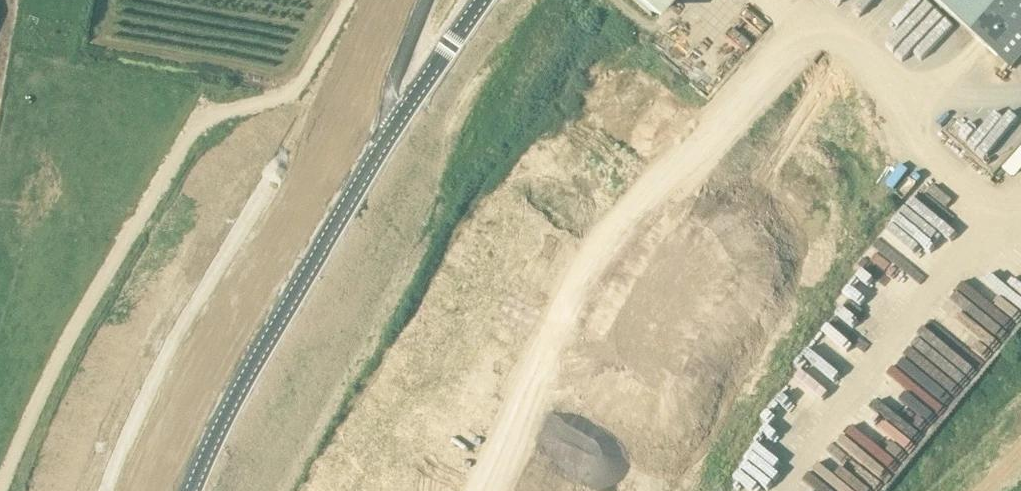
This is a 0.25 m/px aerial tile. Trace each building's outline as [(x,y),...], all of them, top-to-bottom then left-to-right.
[(998,60),(1011,71),(1020,60),(1020,0),(929,0),(998,60)] [(937,8),(902,36),(921,59),(955,31),(937,8)] [(1020,136),(1020,126),(1009,116),(982,150),(998,163),(1020,136)] [(1005,167),(1018,178),(1020,174),(1020,147),(1005,167)] [(930,225),(940,201),(917,191),(907,216),(930,225)]
